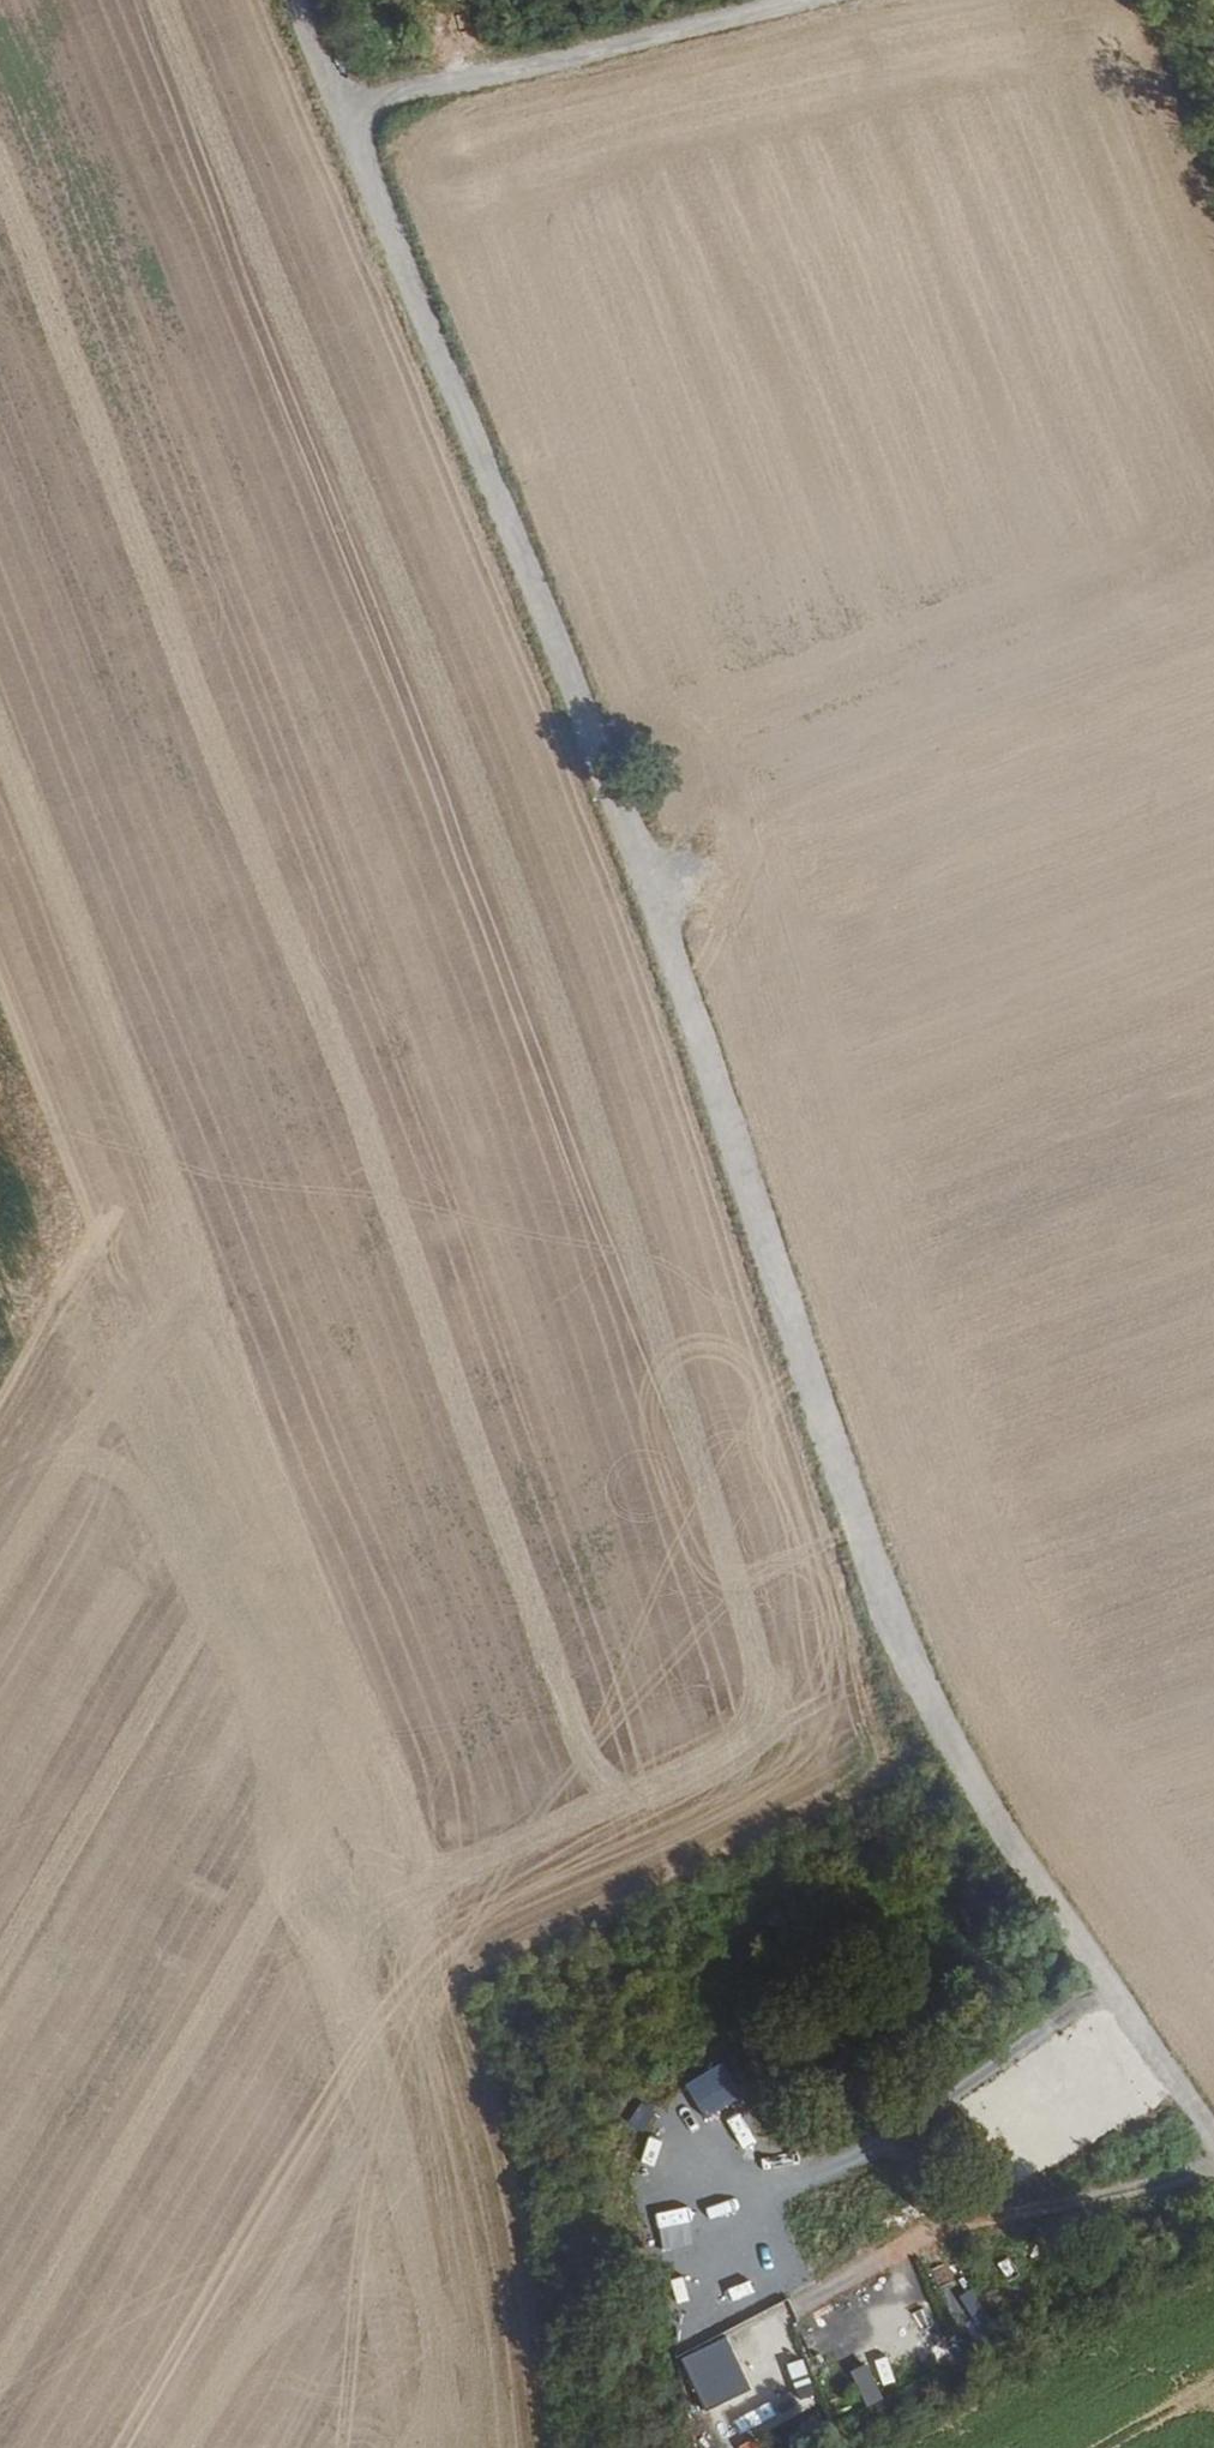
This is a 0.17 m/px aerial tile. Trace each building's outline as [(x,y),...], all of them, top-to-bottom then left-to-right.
[(829,2158),(833,2148),(821,2144),(817,2153),(829,2158)] [(719,2360),(753,2342),(746,2329),(712,2347),(719,2360)] [(895,2386),(935,2369),(925,2345),(885,2362),(895,2386)] [(699,2355),(682,2359),(690,2396),(707,2392),(699,2355)] [(866,2362),(848,2369),(861,2406),(879,2400),(866,2362)] [(753,2437),(736,2445),(737,2447),(759,2447),(753,2437)]
